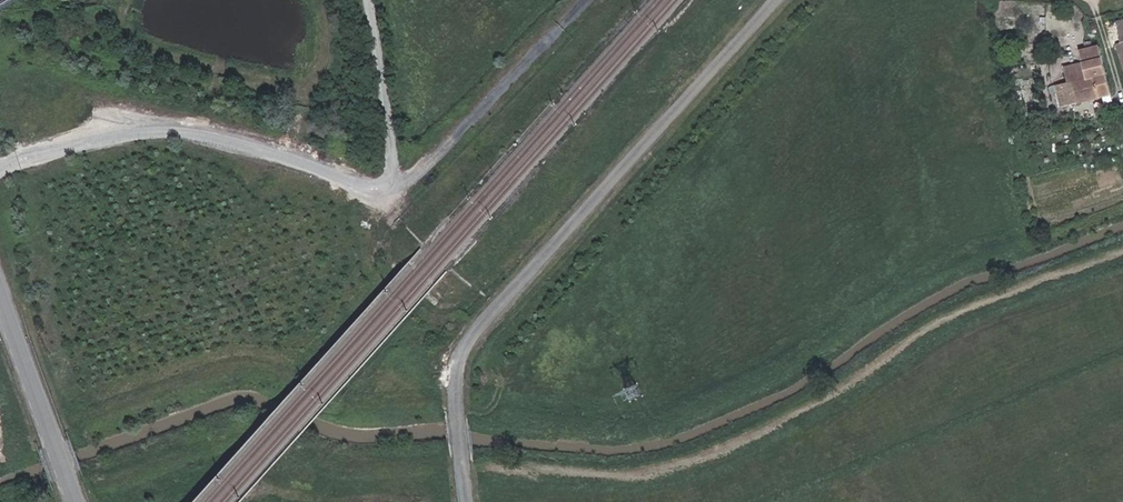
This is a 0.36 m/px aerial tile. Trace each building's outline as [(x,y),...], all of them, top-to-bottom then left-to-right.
[(1111,24),(1117,43),(1113,44),(1122,75),(1122,21),(1111,24)] [(1108,93),(1095,44),(1061,54),(1067,75),(1056,78),(1059,90),(1046,94),(1047,99),(1052,98),(1055,109),(1108,93)]
